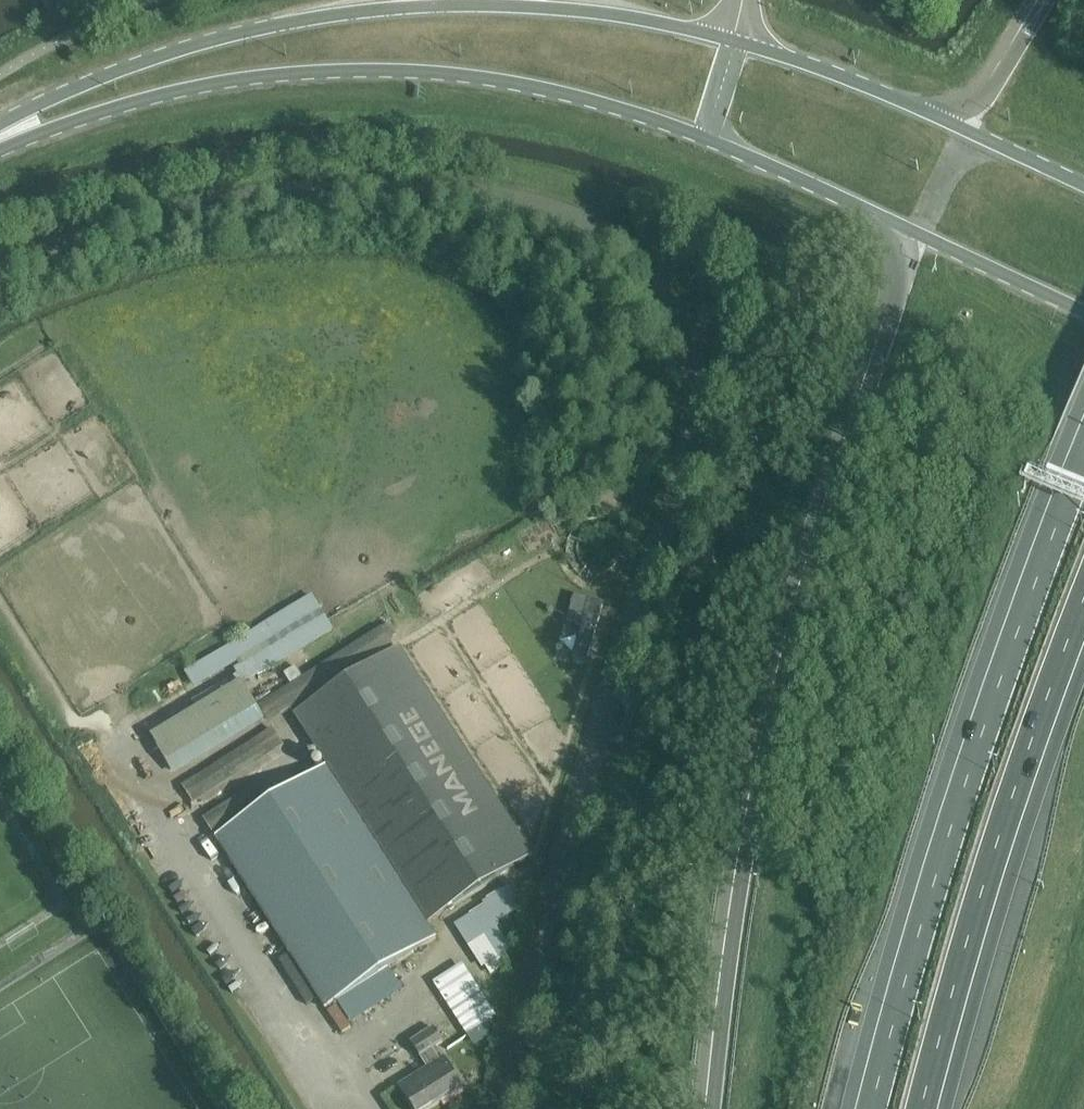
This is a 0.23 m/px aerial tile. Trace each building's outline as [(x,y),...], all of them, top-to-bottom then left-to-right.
[(585,664),(603,602),(574,594),(567,621),(582,626),(572,660),(585,664)] [(270,724),(394,647),(381,627),(258,705),(270,724)] [(327,766),(427,924),(533,856),(400,647),(293,715),(327,766)] [(238,675),(148,730),(172,769),(262,714),(238,675)] [(195,805),(286,747),(273,728),(183,785),(195,805)] [(261,808),(216,837),(326,1009),(338,1001),(350,1021),(403,988),(390,968),(437,939),(427,924),(327,766),(261,808)] [(203,819),(216,837),(261,808),(248,789),(203,819)] [(495,923),(526,903),(516,887),(455,926),(483,968),(513,950),(495,923)] [(463,964),(434,983),(468,1036),(497,1017),(463,964)] [(443,1056),(440,1059),(434,1049),(444,1043),(433,1026),(411,1042),(427,1068),(398,1085),(413,1108),(430,1108),(463,1088),(443,1056)]
